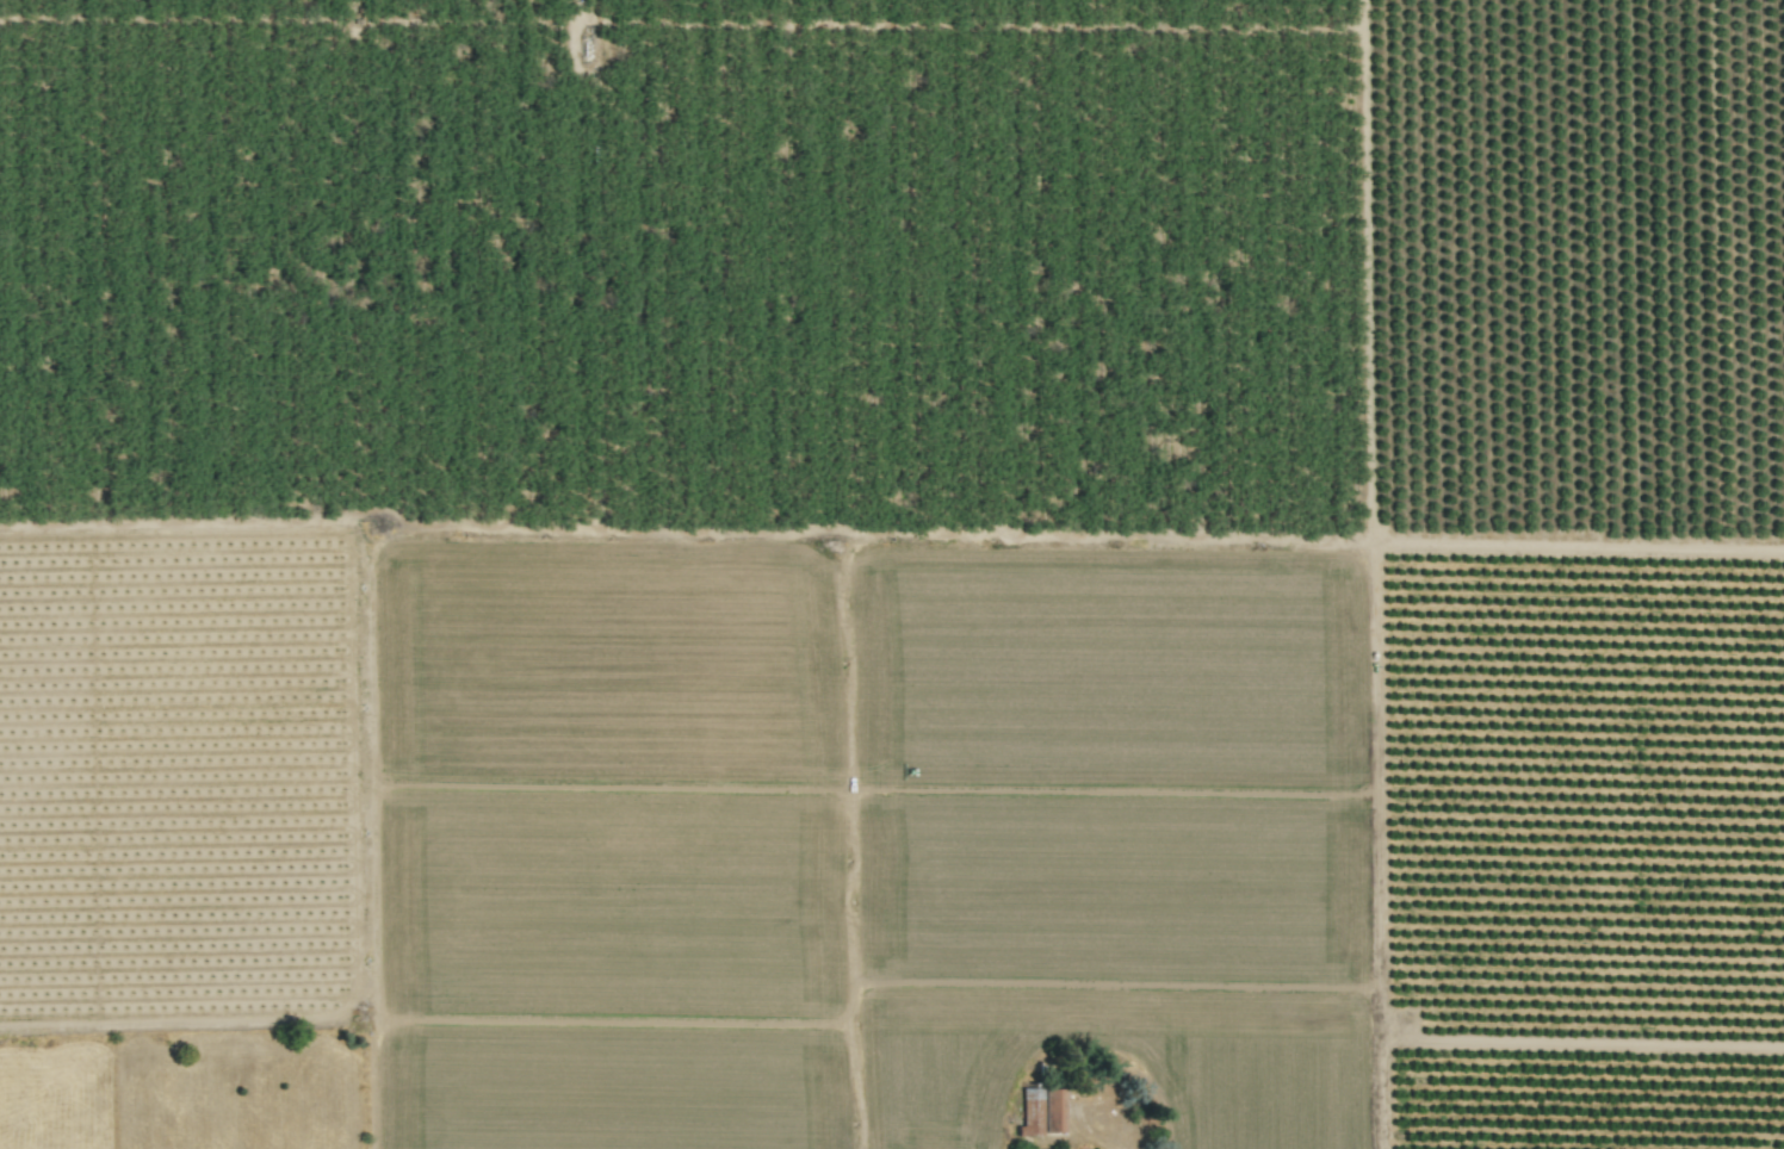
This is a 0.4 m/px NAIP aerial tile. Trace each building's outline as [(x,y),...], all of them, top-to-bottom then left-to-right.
[(1022,1127),(1016,1127),(1016,1137),(1042,1136),(1041,1086),(1021,1086),(1022,1127)] [(1065,1132),(1064,1089),(1044,1090),(1045,1133),(1065,1132)]
